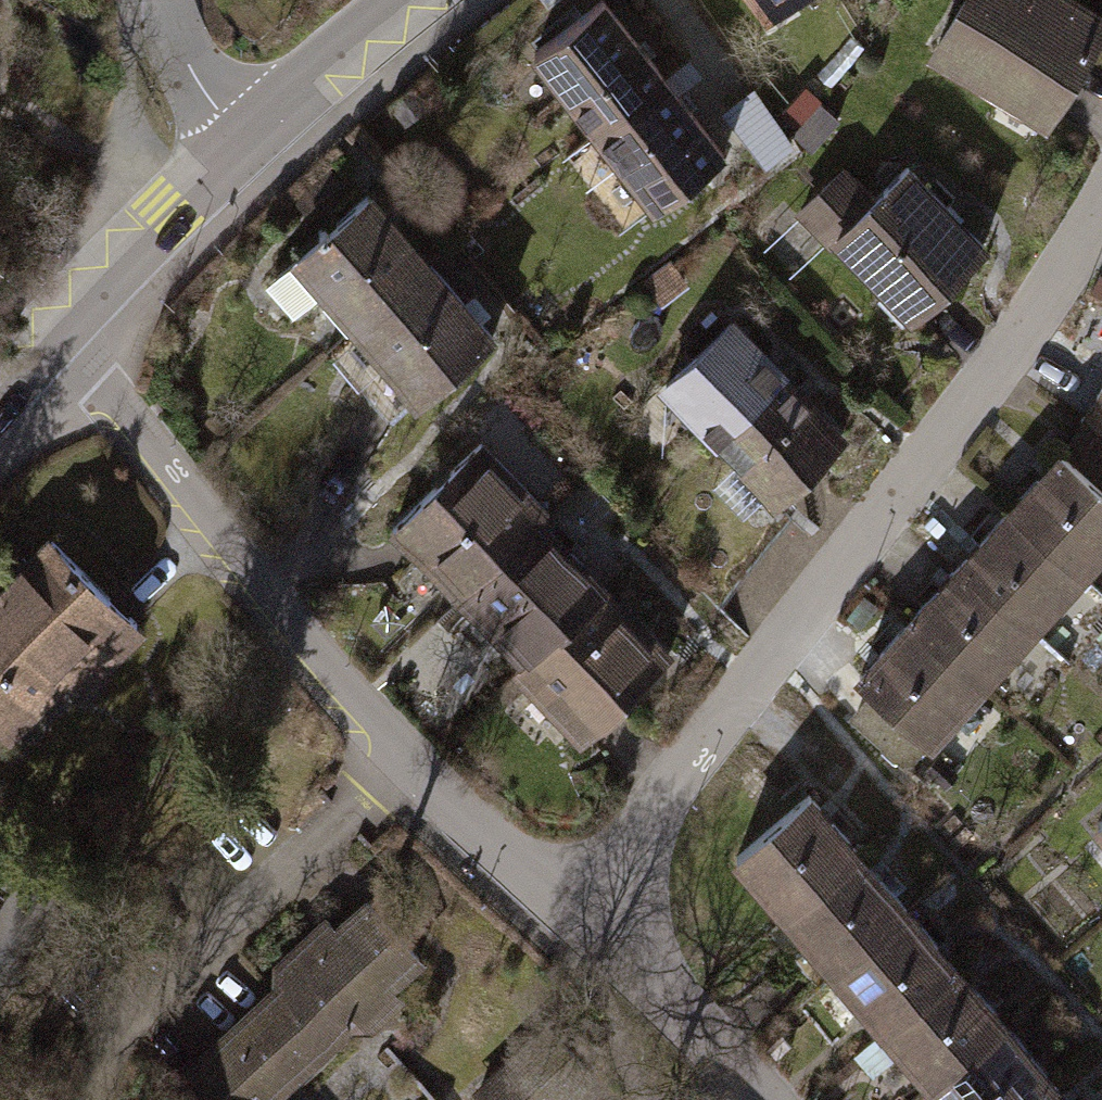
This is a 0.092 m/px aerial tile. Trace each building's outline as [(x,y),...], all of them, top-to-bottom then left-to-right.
[(663,77),(603,0),(601,0),(534,52),(595,129),(663,77)] [(772,26),(812,0),(755,0),(772,26)] [(1101,42),(1101,10),(1085,0),(968,0),(932,60),(1049,130),(1101,42)] [(655,206),(723,153),(663,77),(595,129),(655,206)] [(754,90),(726,111),(764,162),(789,144),(754,90)] [(837,118),(821,104),(794,133),(810,148),(837,118)] [(878,199),(849,169),(801,214),(907,326),(989,250),(912,167),(878,199)] [(357,335),(437,270),(377,195),(262,287),(294,326),(328,299),(357,335)] [(395,428),(498,346),(437,270),(357,335),(389,375),(367,393),(395,428)] [(720,450),(791,384),(734,323),(663,390),(720,450)] [(777,511),(848,444),(791,384),(720,450),(777,511)] [(1071,460),(1100,486),(1101,483),(1101,413),(1071,460)] [(461,601),(549,522),(553,518),(487,445),(395,528),(461,601)] [(1065,454),(1012,513),(1093,585),(1101,575),(1101,487),(1100,486),(1071,460),(1065,454)] [(1093,585),(1012,513),(958,573),(1040,645),(1093,585)] [(526,674),(614,594),(549,522),(461,601),(526,674)] [(0,587),(0,738),(9,747),(67,688),(84,703),(150,635),(49,537),(0,587)] [(1040,645),(958,573),(905,632),(987,704),(1040,645)] [(674,661),(614,594),(526,674),(523,677),(583,743),(674,661)] [(987,704),(905,632),(852,692),(933,764),(987,704)] [(780,921),(862,854),(814,799),(734,868),(780,921)] [(831,979),(911,911),(862,854),(780,921),(831,979)] [(13,881),(0,872),(0,901),(13,881)] [(426,956),(366,891),(334,921),(323,909),(265,963),(275,974),(177,1064),(197,1085),(180,1099),(270,1099),(426,956)] [(880,1036),(959,967),(911,911),(831,979),(880,1036)] [(931,1095),(1011,1026),(959,967),(880,1036),(931,1095)] [(1061,1084),(1011,1026),(931,1095),(935,1099),(1043,1099),(1061,1084)] [(1061,1084),(1043,1099),(1075,1099),(1061,1084)]
